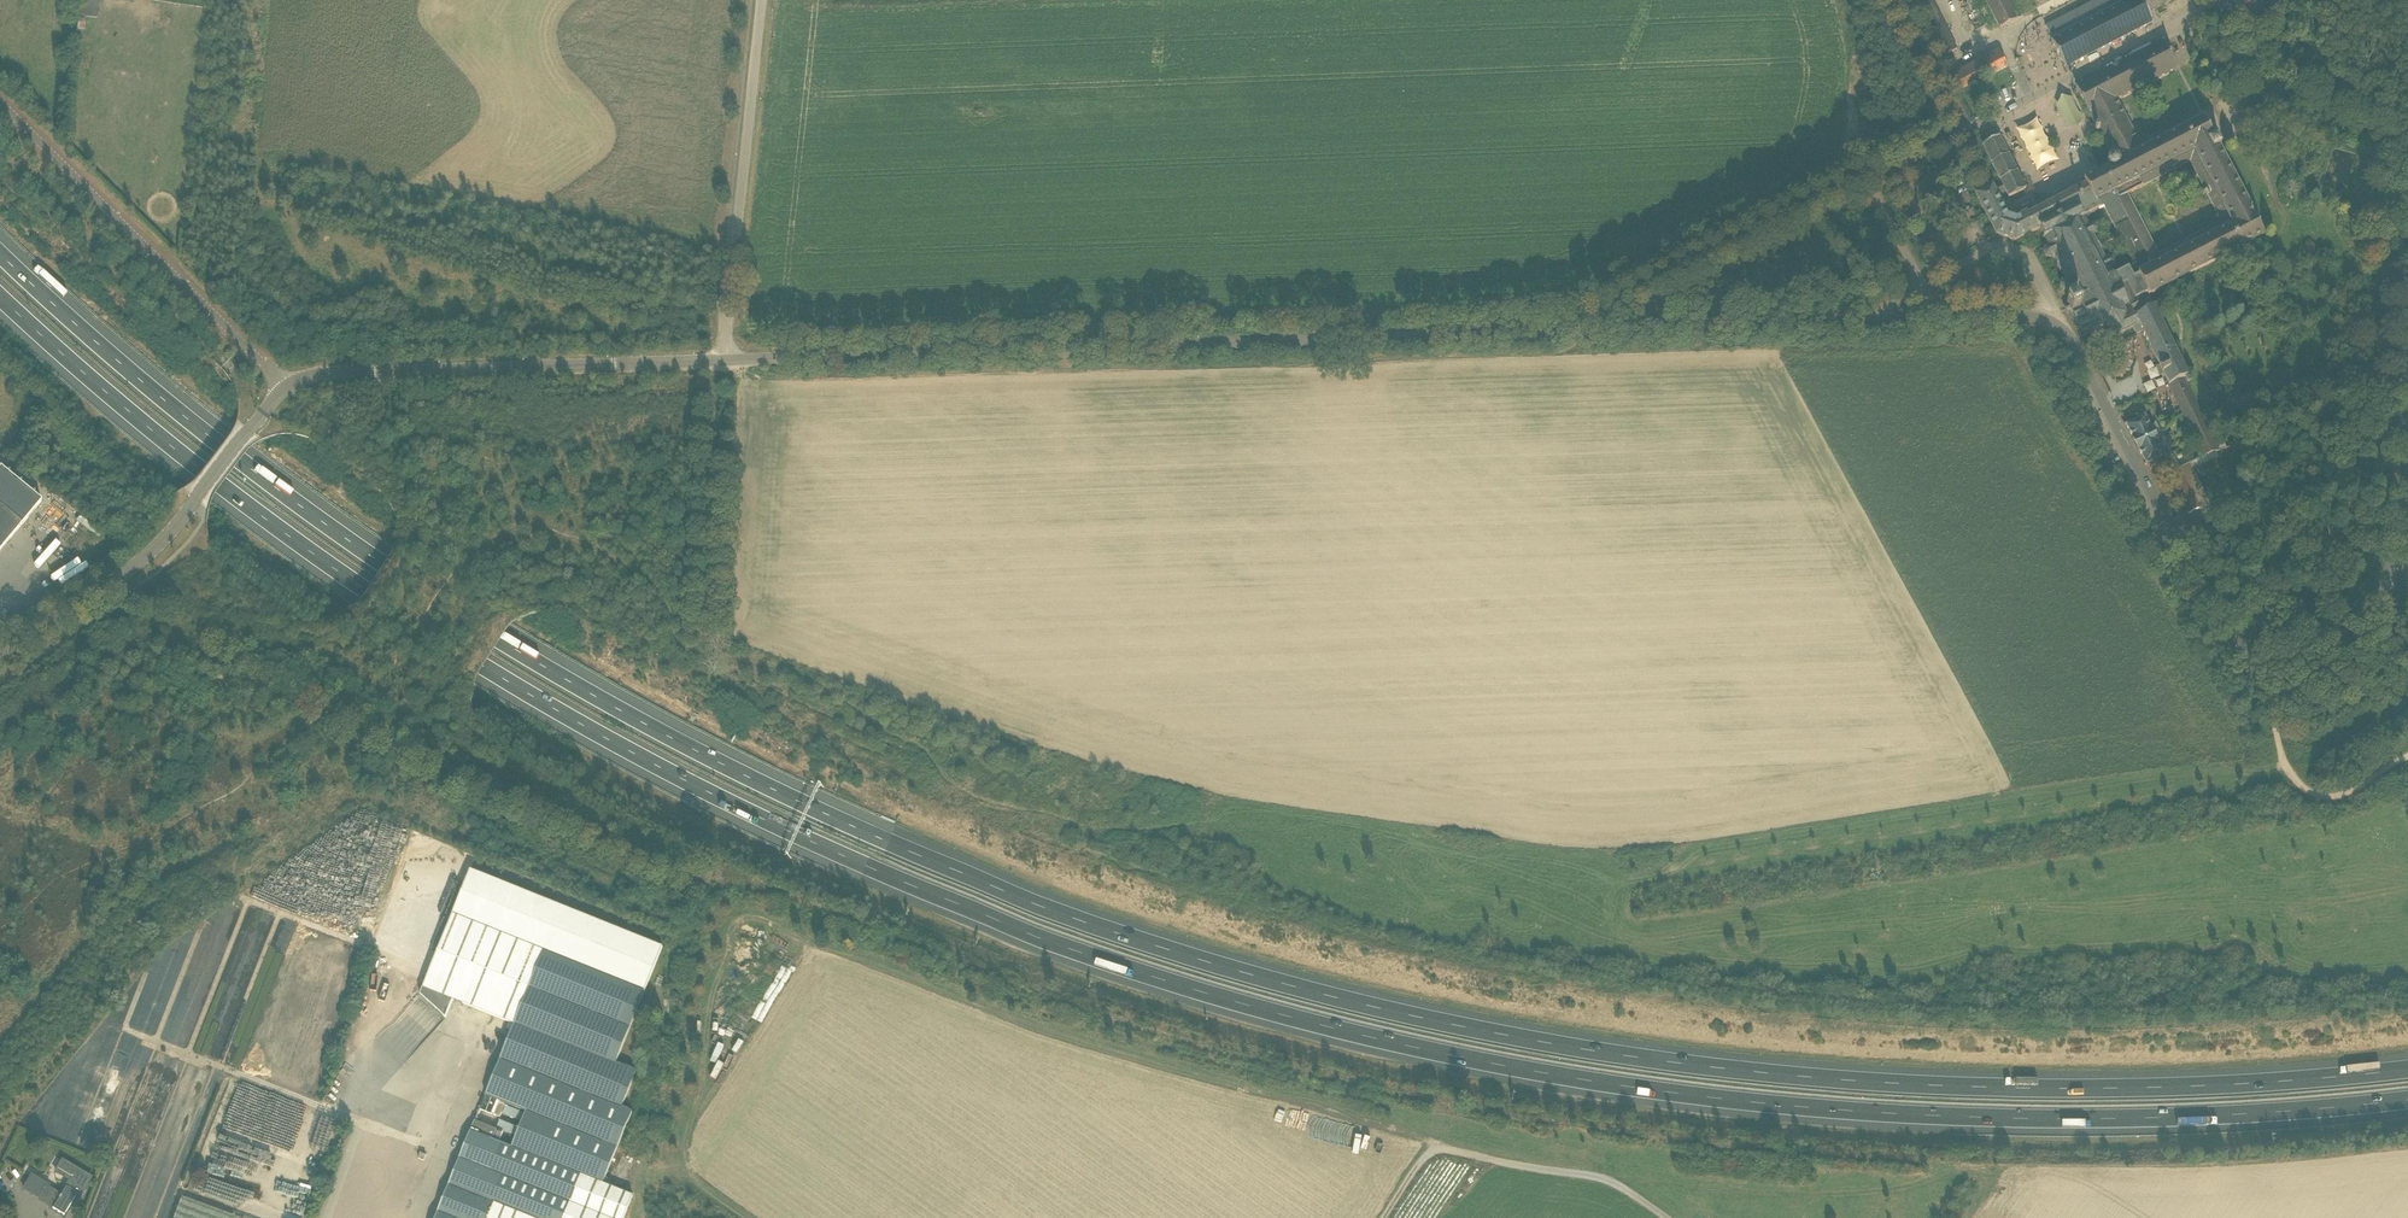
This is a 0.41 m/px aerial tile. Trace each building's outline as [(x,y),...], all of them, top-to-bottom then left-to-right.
[(80,16),(98,18),(100,0),(82,0),(80,16)] [(1941,58),(1957,50),(1956,49),(1931,0),(1911,0),(1912,2),(1912,1),(1941,58)] [(2000,27),(2017,19),(2007,0),(1986,0),(2000,27)] [(2152,0),(2130,0),(2129,0),(2099,0),(2074,13),(2073,12),(2046,25),(2054,40),(2052,41),(2065,67),(2154,22),(2149,12),(2156,8),(2152,0)] [(2138,324),(2139,324),(2129,303),(2149,292),(2150,294),(2264,235),(2254,215),(2235,180),(2238,179),(2235,173),(2232,174),(2218,147),(2221,146),(2217,137),(2213,138),(2204,119),(2143,151),(2116,99),(2177,68),(2164,41),(2075,87),(2097,128),(2095,129),(2097,132),(2099,131),(2111,155),(2115,153),(2117,157),(2113,156),(2109,159),(2107,163),(2110,168),(2084,181),(2086,184),(2028,215),(2027,213),(2018,218),(2008,215),(1994,186),(1992,185),(1975,194),(1997,235),(2010,239),(2015,241),(2016,241),(2039,229),(2040,229),(2044,236),(2043,237),(2044,238),(2045,238),(2049,246),(2045,248),(2044,252),(2046,257),(2050,258),(2054,256),(2058,264),(2057,265),(2061,271),(2062,271),(2066,279),(2062,281),(2061,286),(2063,290),(2067,291),(2071,289),(2075,298),(2067,302),(2068,304),(2064,306),(2067,313),(2071,310),(2085,337),(2094,332),(2099,343),(2099,344),(2138,324)] [(1975,81),(2011,63),(2003,48),(1968,66),(1975,81)] [(2287,117),(2305,109),(2299,96),(2281,104),(2287,117)] [(1995,128),(1979,137),(2009,197),(2026,188),(1995,128)] [(2140,325),(2203,455),(2204,456),(2219,451),(2183,378),(2189,375),(2149,295),(2150,294),(2149,292),(2129,303),(2139,324),(2139,325),(2140,325)] [(2152,380),(2144,384),(2148,392),(2156,388),(2152,380)] [(2126,424),(2126,425),(2133,438),(2133,439),(2138,450),(2139,450),(2146,464),(2162,456),(2169,471),(2180,467),(2155,421),(2154,421),(2155,422),(2150,425),(2145,415),(2126,424)] [(23,524),(42,501),(1,468),(0,469),(0,552),(23,524)] [(454,1000),(496,1017),(541,898),(471,870),(423,988),(421,995),(447,1019),(454,1000)] [(526,1111),(513,1143),(605,1179),(632,1111),(622,1107),(637,1071),(616,1063),(663,947),(541,898),(496,1017),(514,1024),(485,1095),(526,1111)] [(524,1113),(506,1106),(503,1114),(521,1121),(524,1113)] [(475,1120),(458,1163),(594,1217),(625,1217),(634,1195),(603,1183),(605,1179),(513,1143),(511,1147),(499,1143),(503,1131),(497,1129),(475,1120)] [(515,1136),(518,1127),(501,1120),(497,1129),(503,1131),(515,1136)] [(23,1188),(31,1193),(54,1206),(53,1208),(64,1215),(75,1197),(78,1199),(91,1177),(63,1160),(56,1171),(70,1180),(61,1195),(47,1186),(48,1184),(40,1179),(31,1174),(23,1188)] [(458,1163),(435,1217),(488,1217),(494,1204),(530,1217),(594,1217),(458,1163)] [(182,1196),(174,1217),(241,1217),(182,1196)] [(494,1204),(488,1217),(530,1217),(494,1204)]
